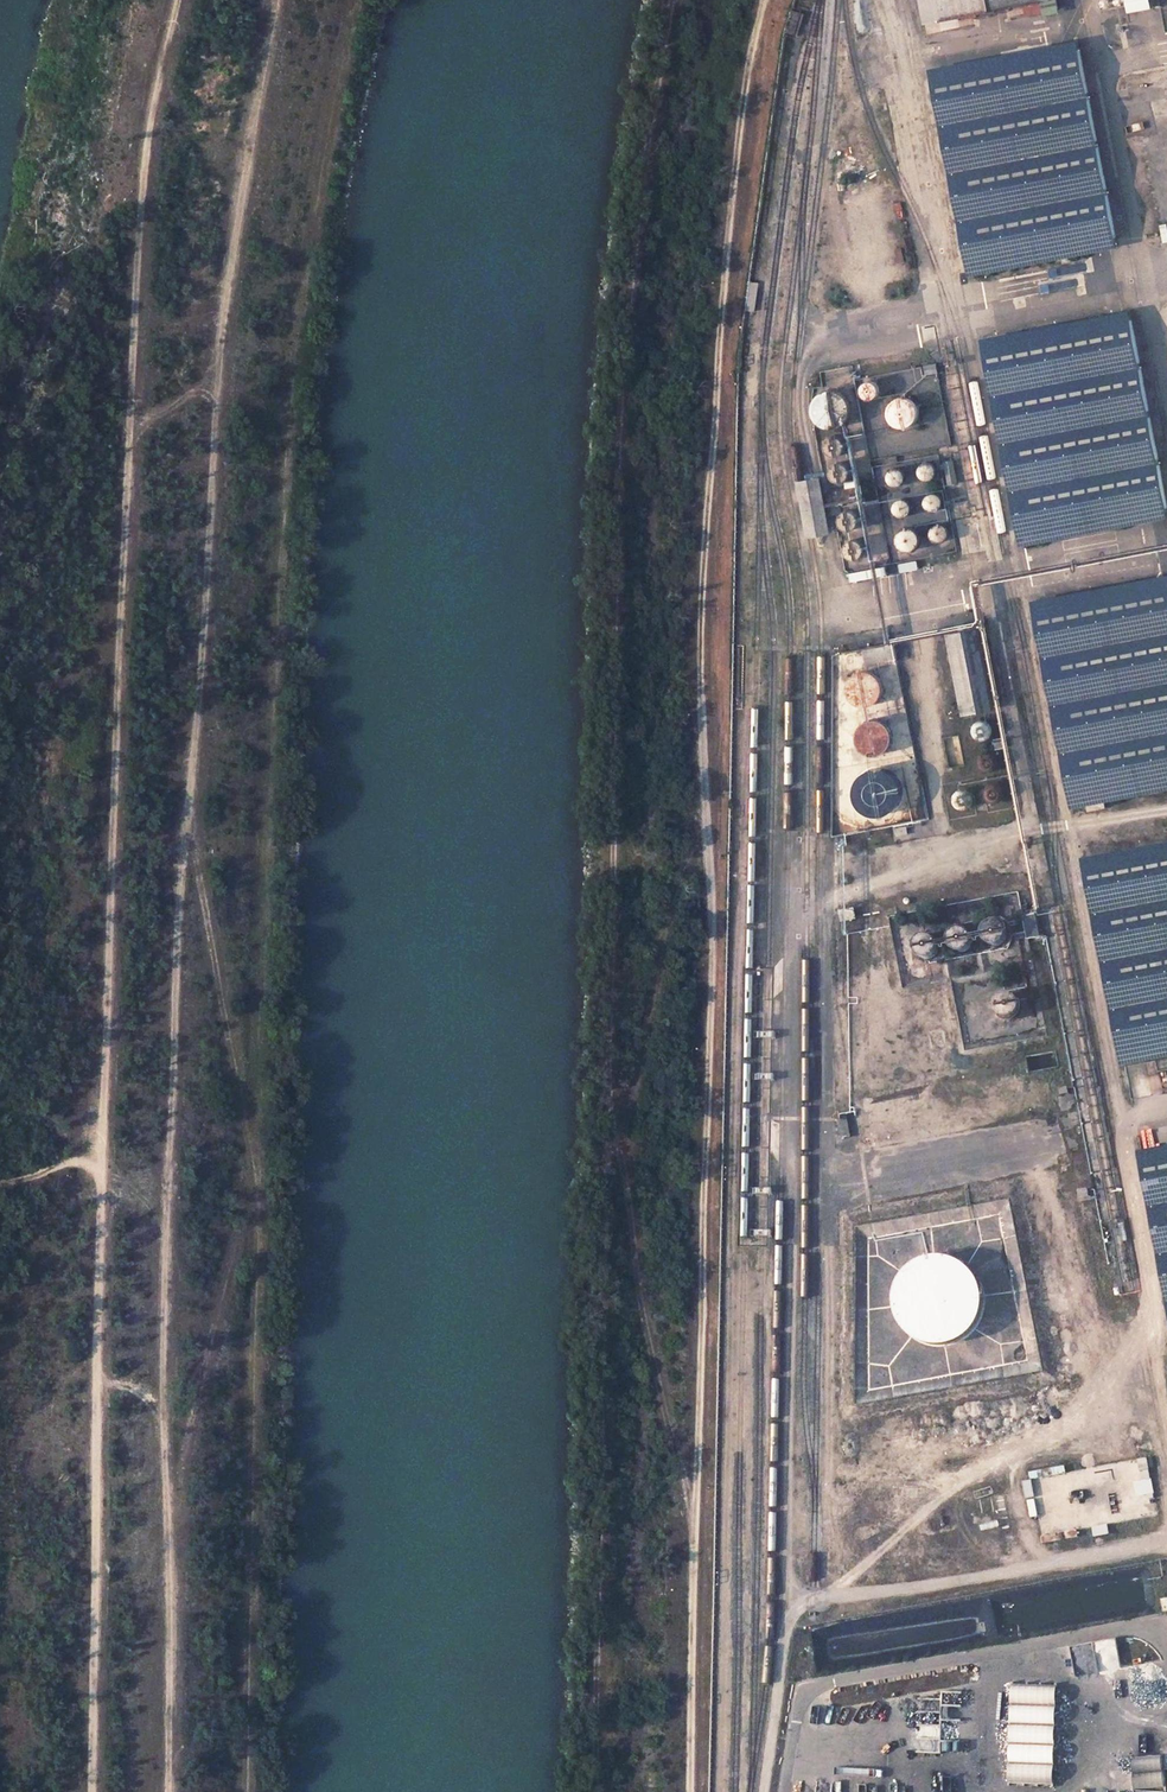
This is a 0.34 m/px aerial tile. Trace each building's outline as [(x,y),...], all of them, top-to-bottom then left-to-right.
[(942,20),(1044,0),(938,0),(942,20)] [(1132,14),(1156,9),(1154,0),(1129,0),(1132,14)] [(803,12),(792,9),(786,32),(797,35),(803,12)] [(1117,239),(1079,44),(934,72),(971,267),(1117,239)] [(756,284),(747,283),(744,312),(752,313),(756,284)] [(1131,315),(986,343),(1024,536),(1166,508),(1166,495),(1131,315)] [(844,428),(847,427),(850,424),(852,422),(856,416),(857,409),(856,402),(855,398),(850,393),(845,389),(838,387),(831,387),(827,388),(821,391),(816,397),(815,400),(813,407),(813,410),(814,414),(815,417),(816,420),(821,425),(827,429),(830,430),(837,430),(844,428)] [(831,445),(831,447),(832,448),(833,452),(837,455),(840,457),(844,457),(847,456),(851,453),(853,449),(853,444),(852,441),(850,438),(847,436),(842,435),(839,435),(834,438),(832,441),(831,445)] [(962,480),(959,460),(949,461),(953,482),(962,480)] [(939,462),(935,461),(933,461),(930,461),(926,464),(924,466),(924,470),(924,474),(926,477),(930,479),(933,480),(936,480),(939,478),(941,476),(943,472),(943,469),(941,465),(939,462)] [(836,468),(835,472),(835,473),(836,477),(837,480),(840,482),(845,483),(850,482),(853,480),(856,476),(856,473),(856,469),(854,466),(853,465),(849,462),(845,462),(842,462),(839,464),(836,468)] [(905,486),(909,484),(910,483),(912,478),(912,475),(911,472),(909,470),(905,467),(902,467),(898,468),(895,470),(893,473),(893,478),(893,481),(895,483),(897,485),(902,487),(905,486)] [(933,494),(931,496),(930,497),(930,501),(930,504),(931,507),(935,510),(939,511),(942,511),(945,510),(949,506),(950,501),(949,498),(948,495),(944,492),(939,491),(936,492),(933,494)] [(901,508),(901,511),(902,512),(905,515),(908,516),(911,517),(915,515),(918,512),(919,509),(919,506),(918,503),(916,501),(914,499),(909,498),(906,499),(904,500),(901,504),(901,508)] [(845,525),(848,528),(849,529),(851,530),(854,531),(858,530),(861,529),(864,526),(866,523),(867,519),(866,518),(866,516),(864,513),(862,510),(858,508),(855,508),(853,508),(849,509),(845,513),(844,515),(844,518),(844,522),(845,525)] [(948,542),(952,540),(953,539),(956,535),(956,532),(956,529),(954,526),(951,523),(948,522),(943,523),(940,524),(938,528),(937,531),(937,534),(938,537),(942,540),(945,541),(948,542)] [(904,546),(905,547),(907,549),(910,551),(914,552),(916,552),(919,551),(922,550),(925,547),(927,543),(928,539),(927,535),(927,533),(924,530),(921,527),(917,526),(915,526),(911,527),(907,529),(904,532),(903,536),(902,538),(902,542),(904,546)] [(851,546),(851,550),(851,552),(852,555),(856,559),(862,560),(865,560),(869,558),(873,554),(874,551),(874,547),(873,544),(869,539),(866,538),(862,537),(860,537),(857,539),(855,540),(852,543),(851,546)] [(1038,606),(1075,801),(1166,782),(1166,581),(1038,606)] [(950,636),(966,720),(1000,712),(984,629),(950,636)] [(874,667),(870,667),(868,668),(863,669),(859,671),(854,676),(851,682),(851,687),(851,692),(853,698),(856,702),(859,705),(863,708),(867,709),(874,709),(879,708),(883,707),(886,704),(889,701),(891,697),(892,693),(893,689),(893,685),(892,681),(890,677),(887,674),(884,671),(878,668),(874,667)] [(865,726),(862,729),(861,731),(860,735),(859,740),(859,744),(859,748),(861,752),(864,756),(867,759),(870,761),(874,763),(879,764),(883,764),(886,763),(892,760),(896,757),(899,754),(902,747),(902,742),(902,737),(900,733),(898,729),(893,724),(888,721),(884,720),(877,720),(873,722),(869,723),(865,726)] [(986,740),(989,740),(990,740),(994,736),(996,733),(997,730),(995,725),(993,723),(991,721),(986,720),(983,720),(978,723),(977,726),(976,731),(977,734),(978,737),(982,740),(986,740)] [(961,748),(945,751),(951,782),(967,778),(961,748)] [(988,771),(991,772),(992,772),(995,772),(1000,770),(1002,766),(1003,762),(1002,759),(1001,756),(999,754),(994,752),(989,753),(986,754),(983,758),(983,761),(983,765),(985,769),(988,771)] [(905,771),(900,768),(897,767),(895,767),(889,766),(884,767),(879,769),(875,772),(871,775),(868,780),(866,784),(865,789),(865,795),(866,800),(868,804),(871,809),(874,812),(879,815),(883,817),(888,818),(894,818),(900,816),(902,815),(907,812),(911,808),(914,803),(915,801),(916,795),(917,790),(915,784),(914,781),(913,779),(910,774),(905,771)] [(991,793),(990,796),(991,797),(992,800),(994,802),(998,804),(1001,804),(1004,804),(1007,801),(1009,797),(1009,794),(1007,789),(1005,787),(1001,786),(998,786),(995,787),(993,789),(991,793)] [(977,796),(976,793),(975,792),(971,790),(967,789),(964,790),(961,792),(959,795),(958,798),(958,802),(960,806),(963,808),(966,809),(969,809),(973,807),(976,804),(977,801),(977,796)] [(1083,860),(1123,1066),(1166,1058),(1166,844),(1083,860)] [(857,907),(842,910),(844,921),(859,918),(857,907)] [(1040,915),(1026,917),(1029,938),(1043,936),(1040,915)] [(991,945),(994,946),(995,946),(1000,945),(1002,944),(1004,942),(1007,938),(1008,933),(1008,929),(1005,924),(1001,922),(996,920),(991,921),(987,924),(984,928),(983,930),(983,933),(984,937),(986,941),(989,944),(991,945)] [(971,934),(969,931),(968,930),(964,928),(962,927),(959,927),(955,929),(951,932),(949,936),(948,940),(949,945),(952,949),(956,951),(961,952),(966,951),(969,948),(971,945),(972,942),(973,940),(971,934)] [(936,937),(933,934),(931,934),(926,933),(923,933),(918,936),(915,939),(914,942),(914,944),(914,949),(917,954),(920,956),(925,958),(929,958),(932,957),(934,955),(937,951),(939,946),(938,943),(937,939),(936,937)] [(1008,1016),(1013,1016),(1014,1015),(1019,1012),(1021,1009),(1022,1006),(1022,1003),(1021,999),(1019,996),(1017,994),(1015,992),(1011,991),(1005,992),(1001,995),(998,999),(997,1003),(998,1008),(1001,1012),(1003,1014),(1008,1016)] [(847,1113),(842,1114),(843,1120),(839,1121),(842,1138),(851,1136),(847,1113)] [(1139,1152),(1166,1297),(1166,1146),(1139,1152)] [(985,1292),(983,1284),(981,1279),(976,1272),(970,1265),(963,1260),(955,1256),(946,1254),(942,1253),(933,1254),(923,1256),(919,1259),(914,1261),(910,1264),(903,1272),(898,1280),(895,1290),(894,1301),(895,1311),(896,1316),(901,1325),(908,1333),(912,1336),(920,1341),(930,1345),(935,1346),(945,1345),(955,1343),(964,1339),(971,1333),(977,1326),(982,1319),(985,1310),(986,1301),(985,1292)] [(1130,1460),(1137,1495),(1153,1492),(1147,1457),(1130,1460)] [(1055,1783),(1056,1685),(1010,1685),(1009,1782),(1055,1783)] [(1132,1756),(1133,1789),(1163,1787),(1161,1755),(1132,1756)]
